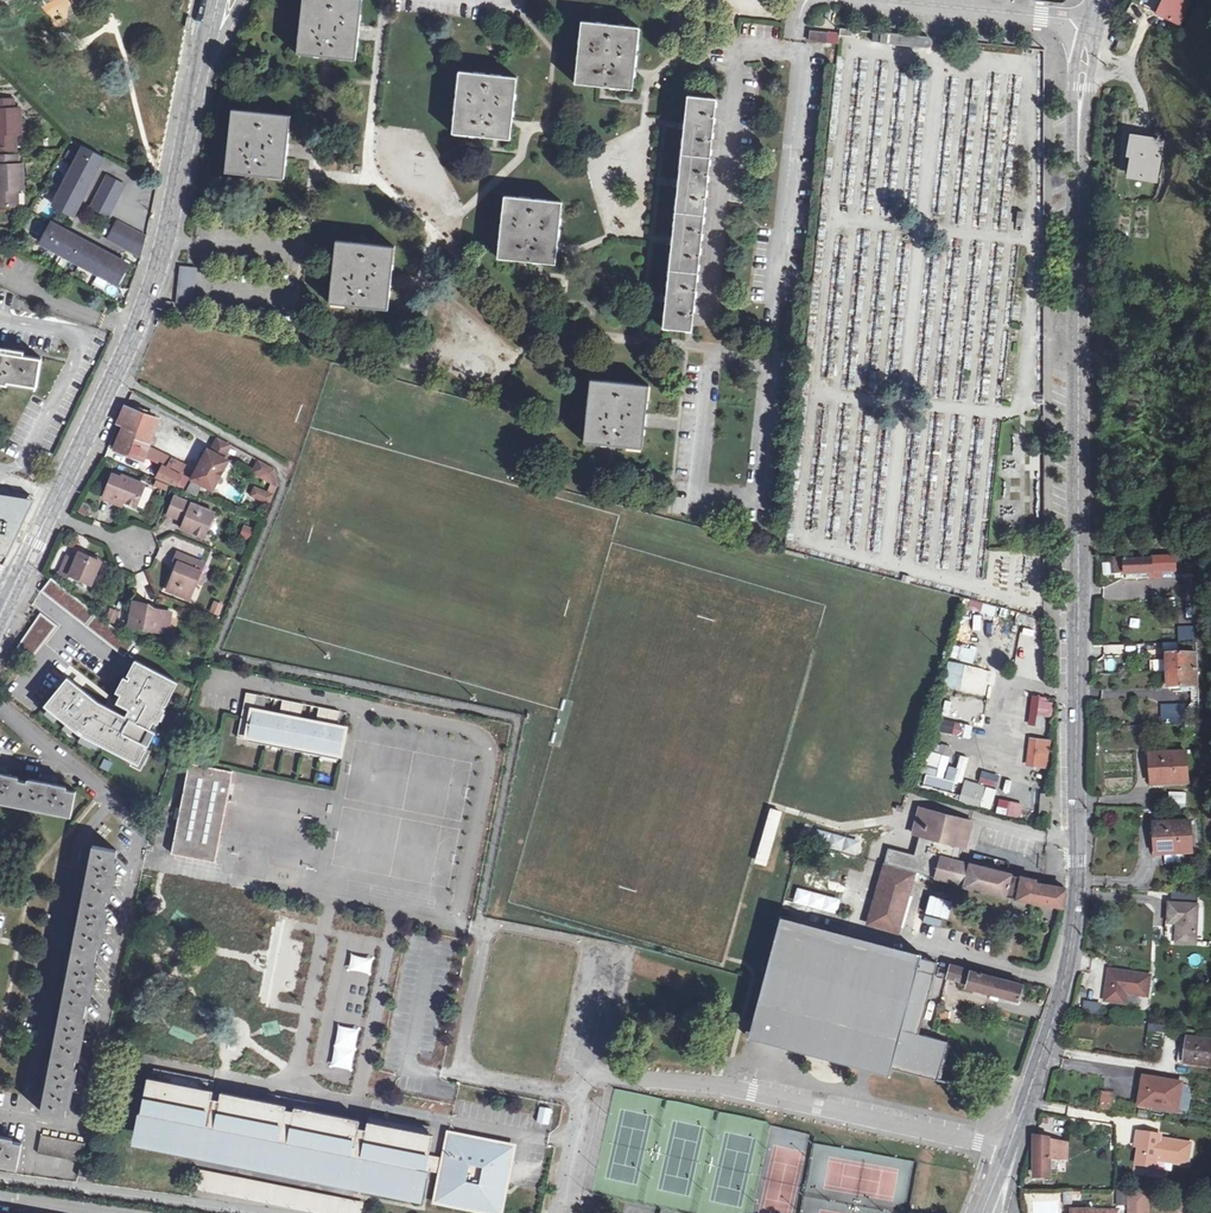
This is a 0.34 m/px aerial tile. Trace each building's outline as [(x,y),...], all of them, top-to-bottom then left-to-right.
[(363,61),(366,31),(369,1),(366,0),(309,0),(302,54),(363,61)] [(1161,14),(1168,0),(1161,0),(1155,11),(1161,14)] [(1161,14),(1181,24),(1193,0),(1168,0),(1161,14)] [(186,26),(192,27),(194,14),(188,13),(186,26)] [(604,87),(633,91),(639,28),(581,21),(574,84),(604,87)] [(839,30),(811,28),(811,39),(838,41),(839,30)] [(855,29),(840,28),(839,35),(855,37),(855,29)] [(909,42),(911,34),(886,32),(885,40),(909,42)] [(1121,36),(1117,48),(1125,51),(1128,39),(1121,36)] [(454,133),(511,139),(514,109),(518,80),(461,73),(454,133)] [(691,331),(714,98),(685,95),(682,124),(677,180),(671,238),(666,295),(662,328),(691,331)] [(16,144),(16,130),(21,129),(21,104),(15,104),(15,96),(0,96),(0,145),(16,144)] [(229,172),(287,178),(290,148),(294,117),(237,110),(229,172)] [(1126,128),(1125,134),(1132,136),(1153,139),(1154,133),(1126,128)] [(1153,139),(1132,136),(1129,153),(1132,153),(1128,175),(1154,180),(1162,140),(1156,139),(1158,134),(1154,133),(1153,139)] [(1118,173),(1128,175),(1132,153),(1129,153),(1132,136),(1125,134),(1124,140),(1118,173)] [(100,166),(106,155),(85,144),(54,202),(74,213),(80,202),(78,201),(87,185),(89,186),(95,175),(93,174),(98,165),(100,166)] [(18,200),(17,187),(23,186),(23,161),(17,161),(17,152),(0,152),(0,186),(0,187),(0,201),(18,200)] [(92,205),(109,214),(125,184),(109,175),(92,205)] [(525,263),(554,266),(556,249),(561,204),(504,198),(497,260),(525,263)] [(52,220),(41,240),(117,283),(123,272),(128,263),(117,257),(116,259),(100,250),(101,248),(79,235),(78,237),(62,228),(63,226),(52,220)] [(140,233),(118,220),(108,237),(131,250),(140,233)] [(146,237),(140,233),(131,250),(141,255),(146,237)] [(357,308),(391,312),(395,281),(399,250),(341,244),(333,305),(357,308)] [(180,303),(196,304),(199,269),(183,268),(180,303)] [(164,316),(172,318),(176,301),(169,301),(164,316)] [(41,360),(6,355),(0,353),(0,384),(8,385),(9,383),(37,387),(41,360)] [(583,444),(640,450),(644,419),(647,388),(591,381),(583,444)] [(132,440),(150,446),(159,421),(126,407),(123,415),(120,424),(126,427),(126,425),(136,428),(132,440)] [(126,425),(126,427),(120,442),(118,451),(144,461),(150,446),(132,440),(136,428),(126,425)] [(186,491),(197,496),(203,484),(212,489),(228,461),(208,450),(186,491)] [(167,457),(163,467),(182,476),(186,466),(167,457)] [(258,461),(252,472),(276,486),(276,485),(274,470),(258,461)] [(182,476),(163,467),(158,477),(177,485),(182,476)] [(116,498),(127,502),(131,504),(138,507),(147,484),(124,476),(123,478),(114,474),(109,488),(105,498),(114,502),(116,498)] [(249,496),(270,504),(275,493),(254,484),(249,496)] [(33,500),(0,495),(0,565),(2,565),(33,500)] [(178,517),(185,500),(178,497),(171,514),(178,517)] [(125,507),(127,502),(116,498),(114,502),(125,507)] [(217,513),(185,500),(178,517),(182,518),(188,521),(184,528),(207,537),(217,513)] [(250,540),(255,529),(244,524),(239,536),(250,540)] [(83,558),(78,555),(76,560),(68,556),(60,573),(70,577),(71,575),(91,584),(101,562),(98,560),(85,554),(83,558)] [(201,571),(204,563),(182,554),(178,563),(182,565),(179,573),(171,592),(193,601),(200,584),(204,575),(205,573),(201,571)] [(1178,557),(1178,571),(1195,570),(1194,556),(1178,557)] [(1127,557),(1116,557),(1116,566),(1116,574),(1127,573),(1127,576),(1154,574),(1154,572),(1178,571),(1178,557),(1164,557),(1164,560),(1127,561),(1127,557)] [(52,579),(41,593),(124,660),(137,643),(128,639),(52,579)] [(1141,606),(1155,605),(1153,588),(1139,589),(1141,606)] [(209,613),(220,616),(224,604),(214,600),(209,613)] [(143,603),(134,601),(129,625),(167,635),(172,614),(148,608),(149,605),(143,603)] [(41,614),(16,648),(31,660),(57,627),(41,614)] [(1166,664),(1166,673),(1192,672),(1191,657),(1197,657),(1196,643),(1180,643),(1178,644),(1179,657),(1166,657),(1166,664)] [(954,645),(952,658),(962,659),(964,646),(954,645)] [(1117,673),(1120,658),(1107,656),(1105,671),(1117,673)] [(1163,660),(1151,660),(1152,672),(1164,672),(1163,660)] [(67,678),(43,707),(77,736),(131,764),(152,724),(150,724),(173,683),(137,664),(115,705),(127,712),(124,718),(97,704),(67,678)] [(1192,672),(1166,673),(1167,682),(1167,690),(1193,690),(1193,704),(1185,710),(1186,725),(1200,724),(1197,672),(1192,672)] [(236,738),(338,758),(343,729),(336,728),(339,712),(318,708),(315,724),(300,721),(303,705),(282,701),(278,717),(253,712),(256,696),(245,693),(240,718),(236,738)] [(1029,696),(1027,719),(1050,721),(1052,698),(1029,696)] [(968,735),(970,722),(937,719),(936,732),(968,735)] [(1018,725),(1016,740),(1024,741),(1026,727),(1018,725)] [(1049,767),(1051,738),(1027,736),(1026,765),(1049,767)] [(953,789),(955,781),(942,778),(949,745),(943,743),(937,772),(926,770),(924,784),(953,789)] [(1014,764),(1022,766),(1025,750),(1017,748),(1014,764)] [(1185,753),(1150,756),(1151,766),(1153,787),(1188,785),(1185,753)] [(962,782),(969,757),(960,754),(953,780),(962,782)] [(231,772),(190,764),(172,852),(214,860),(231,772)] [(986,783),(996,787),(1001,776),(990,772),(986,783)] [(65,814),(69,791),(51,787),(51,785),(47,784),(47,781),(36,779),(36,781),(33,781),(33,783),(2,777),(2,774),(0,774),(0,801),(65,814)] [(991,810),(997,789),(965,779),(959,800),(991,810)] [(1187,794),(1168,794),(1168,810),(1187,810),(1187,794)] [(1038,815),(1048,816),(1049,805),(1050,796),(1041,795),(1038,815)] [(1020,817),(1023,802),(999,798),(996,813),(1020,817)] [(778,810),(766,806),(751,858),(764,862),(778,810)] [(925,839),(964,849),(967,849),(974,821),(917,807),(910,835),(925,839)] [(1186,821),(1150,821),(1150,835),(1154,836),(1154,845),(1154,852),(1186,853),(1186,821)] [(859,841),(818,829),(813,844),(855,857),(859,841)] [(938,857),(960,864),(962,858),(964,849),(925,839),(920,860),(894,853),(891,865),(916,872),(933,878),(938,857)] [(108,870),(112,851),(86,846),(65,961),(48,1061),(38,1112),(62,1117),(66,1095),(68,1096),(69,1092),(71,1092),(72,1085),(72,1083),(71,1082),(71,1079),(69,1079),(75,1048),(77,1048),(78,1044),(80,1045),(81,1035),(79,1035),(80,1031),(78,1030),(85,992),(87,993),(88,990),(90,990),(91,980),(90,979),(90,976),(88,975),(96,935),(98,936),(99,933),(100,933),(102,924),(101,923),(101,920),(99,919),(105,886),(107,886),(108,884),(110,885),(112,875),(110,874),(110,871),(108,870)] [(962,886),(967,862),(960,864),(938,857),(933,878),(962,886)] [(967,862),(962,886),(962,888),(1014,901),(1018,875),(982,866),(975,864),(967,862)] [(916,872),(891,865),(887,864),(872,925),(902,932),(916,872)] [(1018,875),(1014,901),(1065,909),(1066,901),(1067,888),(1036,883),(1036,879),(1018,875)] [(1192,911),(1165,907),(1161,925),(1171,927),(1170,933),(1169,944),(1186,947),(1192,911)] [(778,918),(777,922),(762,980),(761,983),(748,1033),(761,1036),(760,1039),(759,1042),(777,1047),(778,1044),(778,1041),(848,1058),(936,1081),(946,1042),(917,1035),(936,964),(918,959),(919,955),(778,918)] [(978,986),(977,991),(1016,1001),(1019,991),(1021,984),(993,977),(993,975),(990,975),(989,977),(969,971),(970,968),(950,963),(946,977),(978,986)] [(1148,977),(1107,971),(1105,982),(1103,1002),(1123,1005),(1125,994),(1145,997),(1148,977)] [(952,1007),(949,1019),(959,1021),(962,1009),(952,1007)] [(1148,1031),(1167,1034),(1168,1026),(1149,1023),(1148,1031)] [(373,1067),(377,1025),(355,1024),(352,1065),(373,1067)] [(1189,1040),(1188,1044),(1187,1052),(1185,1065),(1210,1069),(1210,1068),(1210,1043),(1189,1040)] [(415,1200),(421,1171),(425,1156),(429,1136),(373,1124),(372,1132),(367,1131),(362,1130),(363,1122),(299,1109),(298,1112),(294,1111),(291,1110),(291,1107),(225,1093),(223,1101),(220,1101),(217,1100),(219,1092),(152,1078),(144,1111),(141,1129),(138,1142),(200,1154),(201,1149),(204,1135),(208,1136),(213,1137),(222,1142),(233,1147),(248,1153),(254,1156),(265,1159),(274,1161),(286,1163),(301,1165),(310,1166),(322,1166),(333,1166),(340,1166),(348,1165),(354,1166),(359,1167),(357,1180),(355,1187),(415,1200)] [(1184,1086),(1143,1079),(1141,1091),(1139,1108),(1178,1114),(1184,1086)] [(1101,1096),(1100,1109),(1112,1110),(1114,1097),(1101,1096)] [(550,1111),(539,1109),(538,1116),(536,1124),(547,1127),(550,1111)] [(1165,1139),(1141,1134),(1139,1149),(1142,1150),(1139,1168),(1160,1172),(1161,1164),(1191,1169),(1194,1147),(1172,1143),(1172,1145),(1164,1144),(1165,1139)] [(201,1149),(200,1154),(355,1187),(357,1180),(359,1167),(354,1166),(348,1165),(340,1166),(333,1166),(322,1166),(310,1166),(301,1165),(286,1163),(274,1161),(265,1159),(254,1156),(248,1153),(233,1147),(222,1142),(213,1137),(208,1136),(204,1135),(201,1149)] [(444,1160),(441,1175),(435,1203),(483,1212),(500,1212),(506,1183),(513,1148),(449,1135),(444,1160)] [(78,1159),(82,1143),(58,1139),(39,1136),(36,1153),(78,1161),(78,1160),(78,1159)] [(15,1167),(20,1143),(0,1139),(0,1164),(15,1167)] [(1066,1145),(1036,1140),(1035,1148),(1035,1177),(1041,1176),(1052,1176),(1053,1160),(1065,1160),(1066,1145)] [(441,1175),(444,1160),(425,1156),(421,1171),(441,1175)] [(91,1163),(78,1160),(78,1161),(75,1177),(88,1179),(91,1163)] [(1064,1175),(1065,1160),(1053,1160),(1052,1176),(1064,1175)] [(311,1212),(354,1212),(356,1204),(338,1201),(324,1198),(195,1173),(192,1190),(311,1212)] [(1130,1192),(1130,1212),(1151,1212),(1151,1192),(1130,1192)] [(1061,1193),(1028,1194),(1028,1212),(1061,1212),(1061,1193)] [(1189,1193),(1180,1193),(1180,1212),(1189,1212),(1189,1193)]
